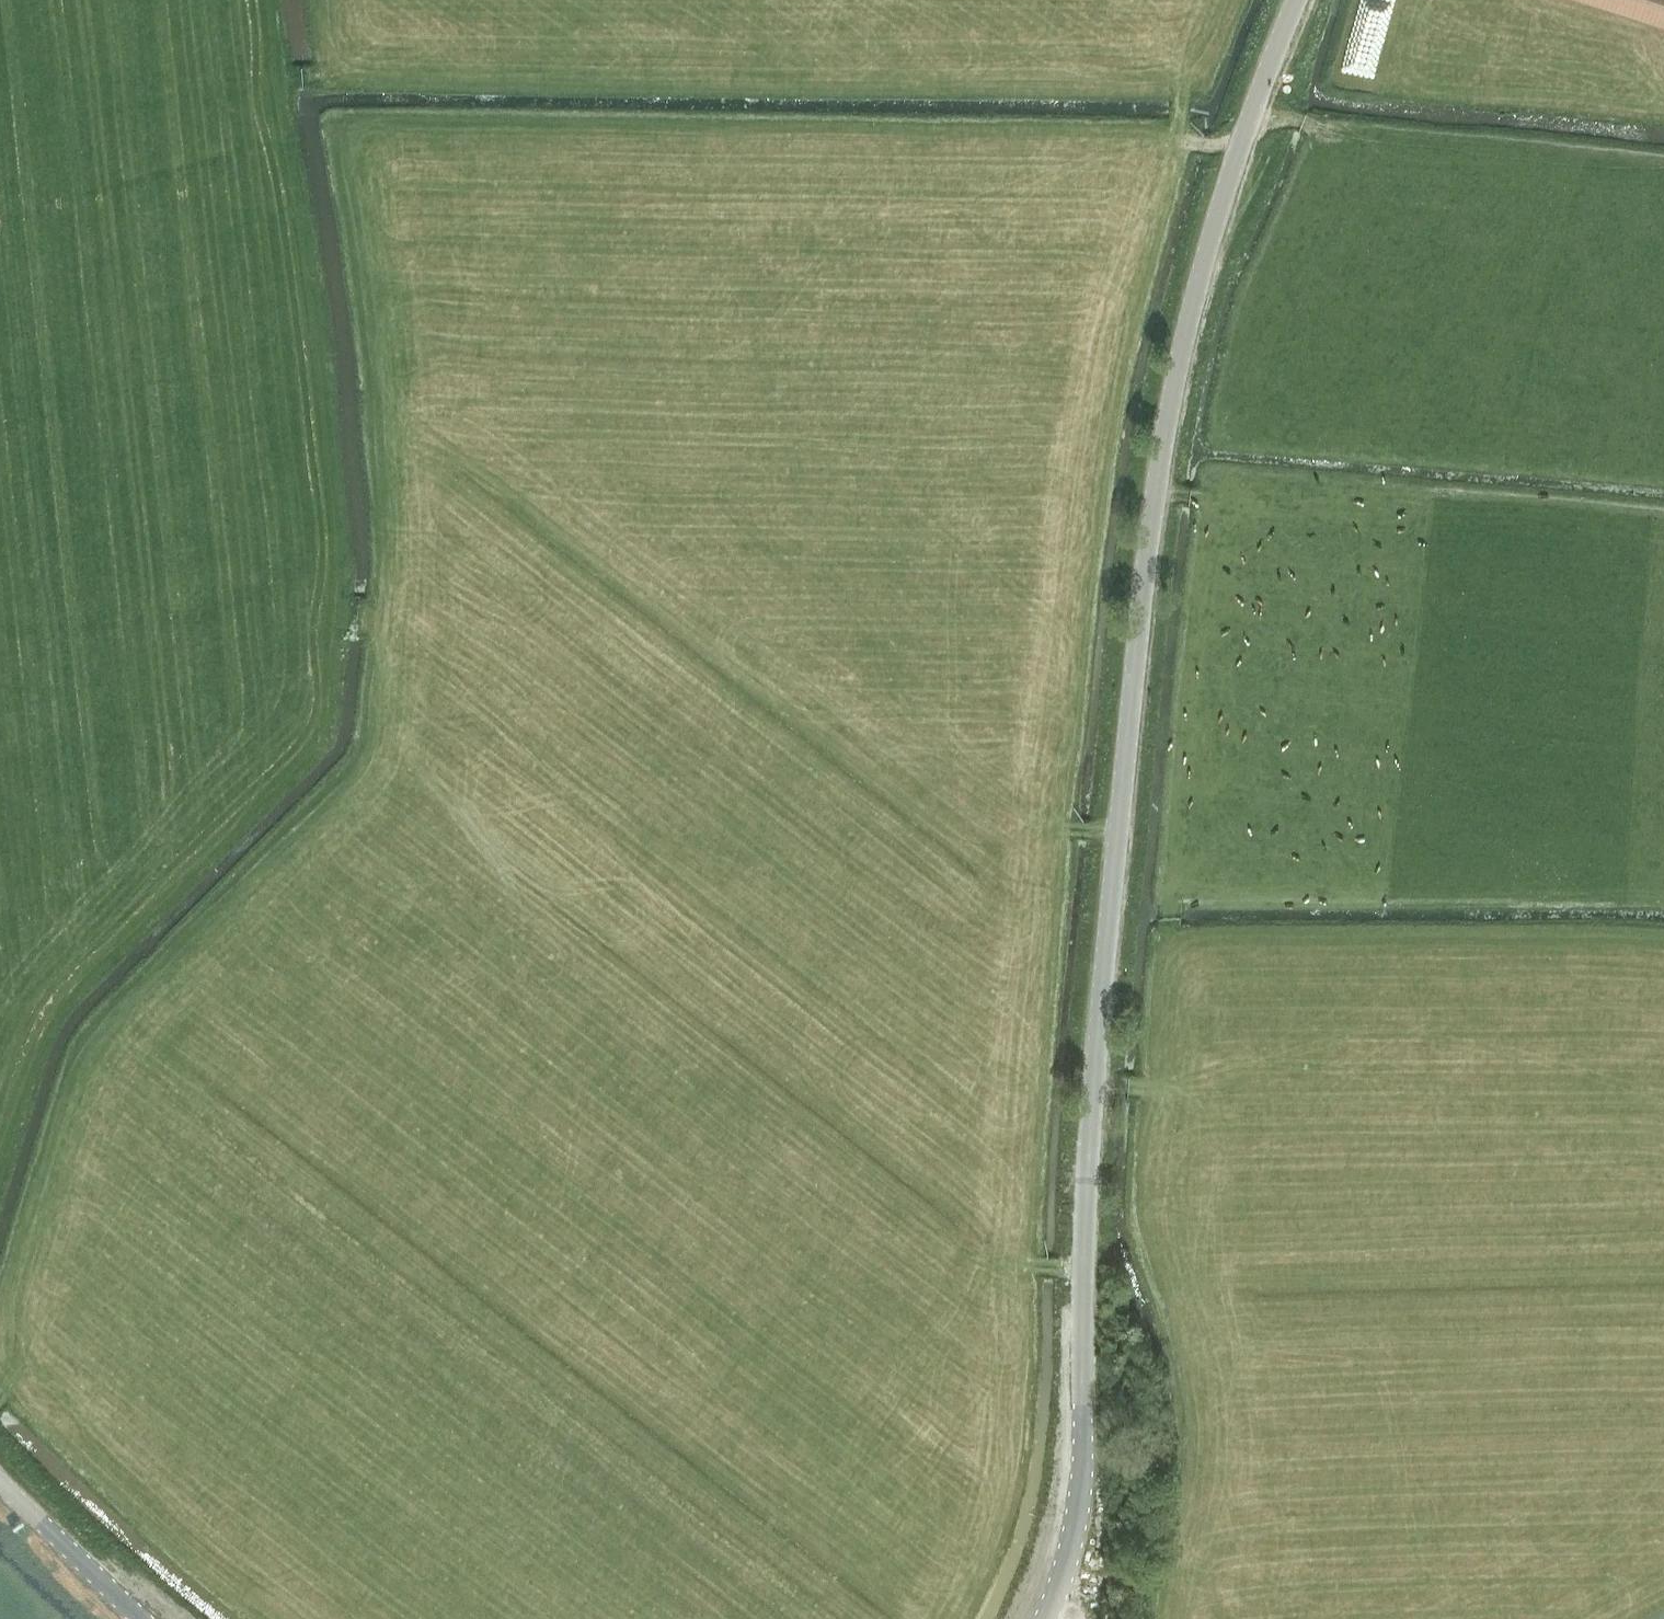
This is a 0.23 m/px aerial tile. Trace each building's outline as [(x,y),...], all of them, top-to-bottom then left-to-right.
[(1663,24),(1663,0),(1591,0),(1663,24)]
